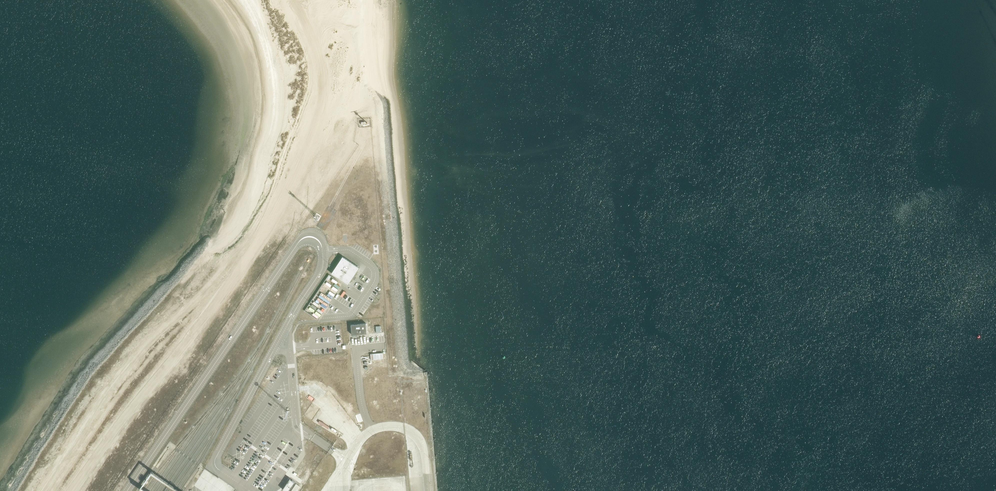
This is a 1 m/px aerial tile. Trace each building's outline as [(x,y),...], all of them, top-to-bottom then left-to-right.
[(353,278),(360,268),(343,257),(332,273),(348,285),(353,278)] [(367,334),(366,324),(351,325),(352,335),(367,334)] [(295,482),(290,479),(282,489),(285,490),(289,490),(295,482)]
